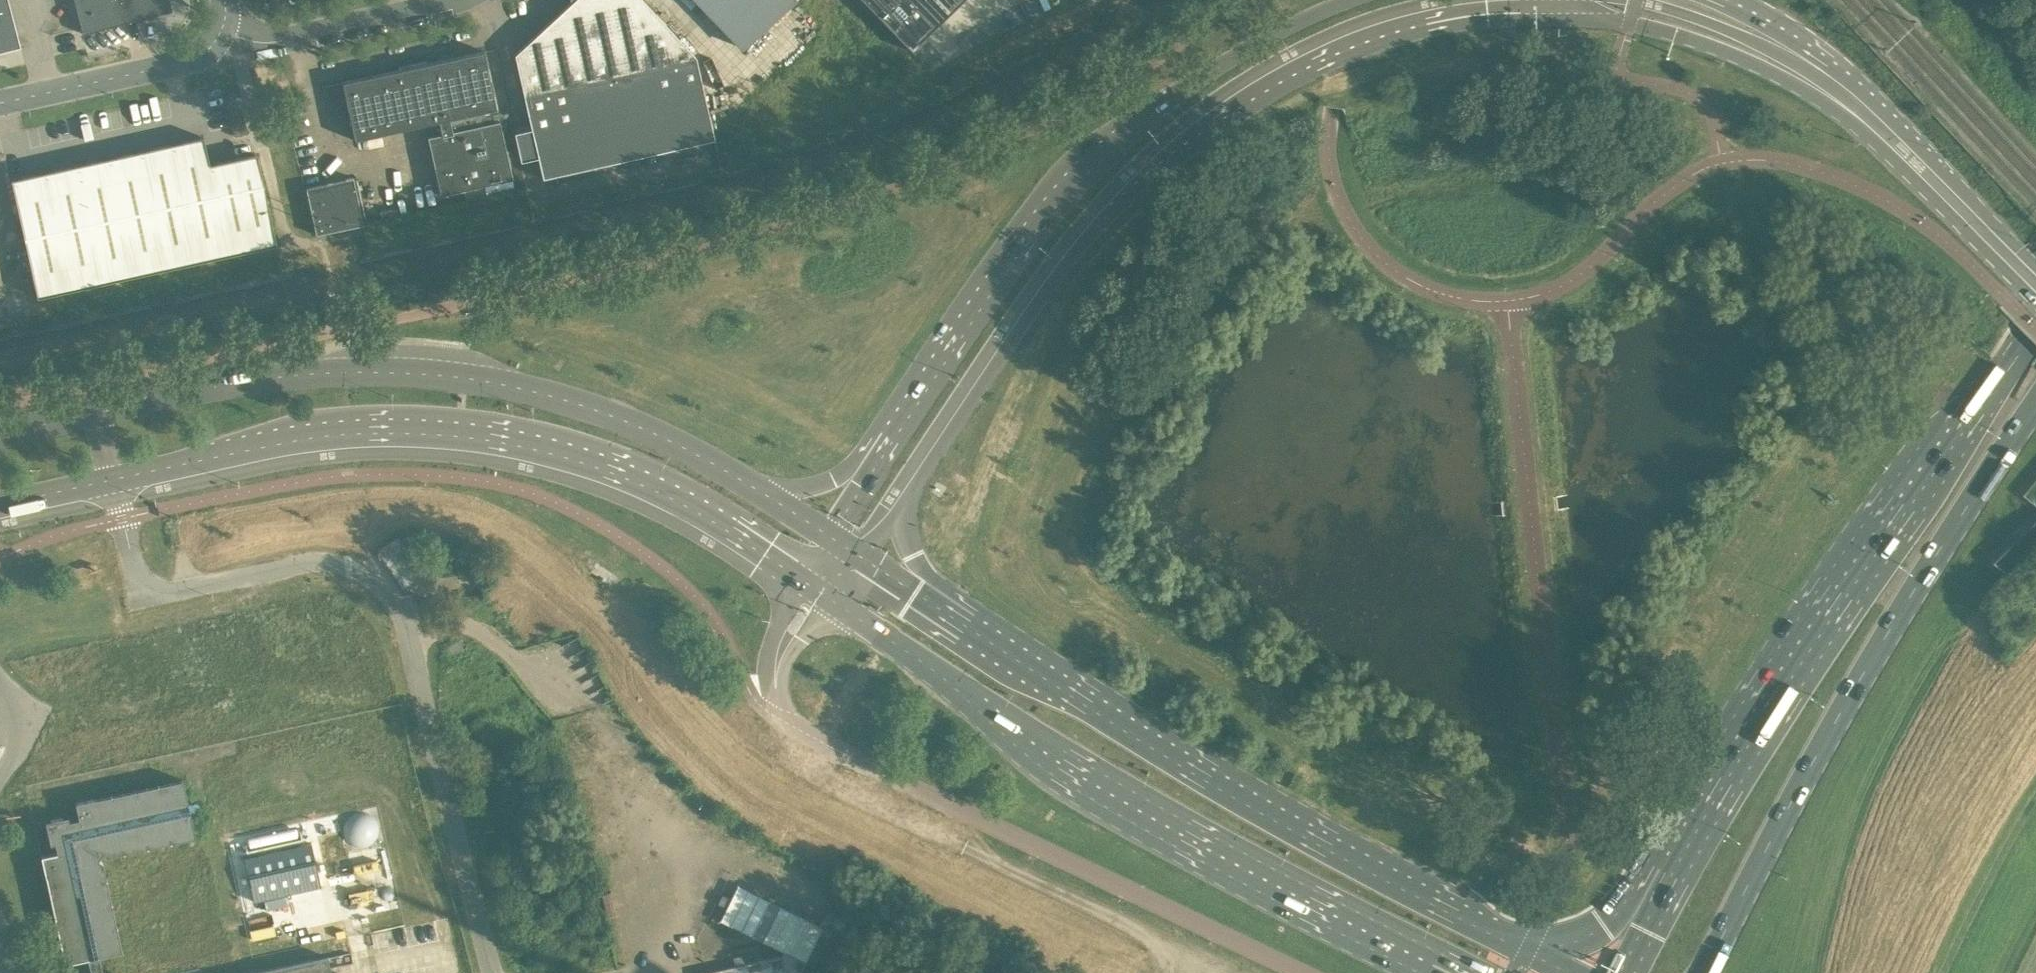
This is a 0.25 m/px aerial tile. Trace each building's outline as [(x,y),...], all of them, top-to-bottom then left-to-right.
[(20,47),(8,0),(0,0),(0,52),(20,47)] [(168,0),(74,0),(82,33),(171,10),(168,0)] [(514,54),(542,177),(713,138),(695,56),(643,0),(573,0),(514,54)] [(742,48),(792,0),(696,0),(742,48)] [(878,15),(893,0),(863,0),(878,15)] [(878,15),(912,50),(936,27),(910,0),(893,0),(878,15)] [(936,27),(952,12),(941,0),(910,0),(936,27)] [(952,12),(964,0),(941,0),(952,12)] [(483,51),(342,82),(354,139),(439,120),(441,133),(427,136),(440,194),(512,178),(499,121),(451,131),(448,118),(496,108),(483,51)] [(229,254),(209,164),(203,136),(170,144),(197,262),(229,254)] [(170,144),(139,151),(165,269),(197,262),(170,144)] [(133,276),(165,269),(139,151),(107,158),(133,276)] [(209,164),(229,254),(276,244),(256,153),(209,164)] [(133,276),(107,158),(75,165),(101,283),(133,276)] [(43,172),(69,290),(101,283),(75,165),(43,172)] [(69,290),(43,172),(11,179),(37,297),(69,290)] [(305,187),(316,234),(362,223),(352,177),(305,187)] [(377,550),(378,551),(403,589),(425,574),(399,535),(377,550)] [(460,639),(445,649),(446,652),(455,657),(463,651),(462,641),(460,639)] [(98,955),(121,950),(100,857),(194,836),(181,779),(75,802),(78,817),(68,819),(67,815),(45,820),(50,843),(54,842),(56,852),(40,855),(64,963),(87,958),(90,972),(102,972),(98,955)] [(311,843),(243,858),(253,901),(321,886),(311,843)] [(822,926),(737,884),(719,920),(783,951),(781,955),(701,972),(799,972),(822,926)] [(327,956),(249,972),(331,972),(327,956)]
